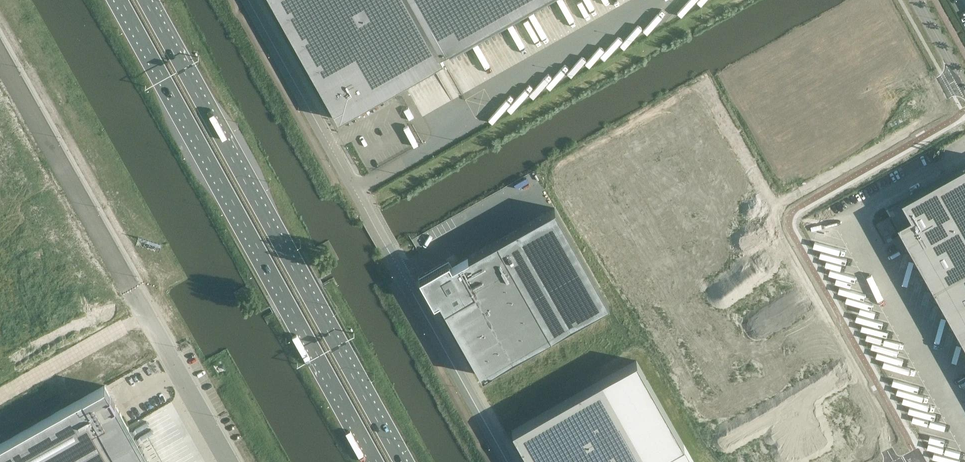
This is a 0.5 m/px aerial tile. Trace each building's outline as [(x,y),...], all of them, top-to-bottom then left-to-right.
[(549,0),(271,0),(327,98),(328,97),(333,106),(331,107),(338,119),(432,66),(433,66),(442,60),(443,60),(440,54),(446,51),(449,56),(549,0)] [(889,207),(964,341),(964,163),(889,207)] [(449,259),(419,276),(433,303),(439,300),(482,375),(484,374),(609,303),(555,207),(554,207),(459,262),(458,262),(452,265),(449,259)] [(85,372),(73,379),(78,388),(90,382),(85,372)] [(664,454),(650,461),(603,379),(512,430),(530,461),(668,461),(664,454)] [(0,440),(0,461),(148,461),(103,382),(0,440)]
